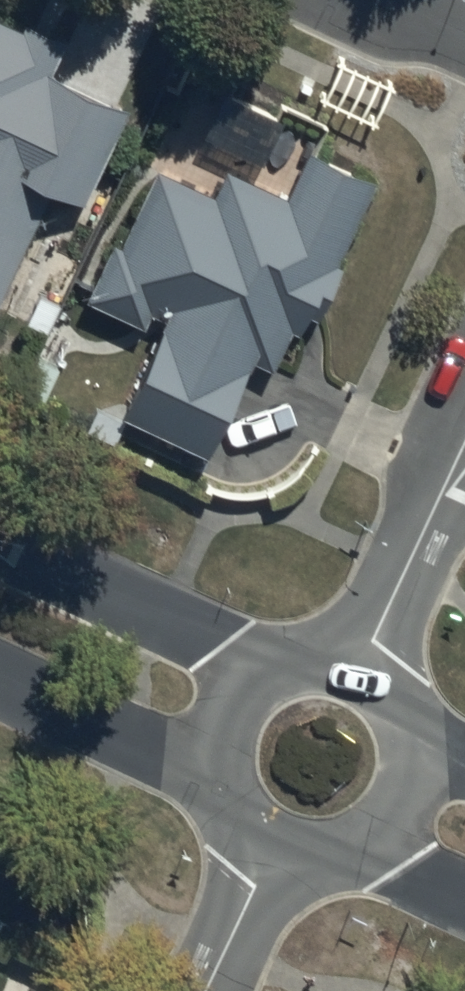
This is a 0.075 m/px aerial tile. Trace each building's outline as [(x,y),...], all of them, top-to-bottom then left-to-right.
[(54,177),(88,193),(133,96),(53,59),(66,33),(24,13),(20,21),(0,12),(0,292),(54,177)] [(164,313),(123,405),(209,446),(254,353),(274,363),(291,326),(296,328),(306,308),(318,314),(346,256),(341,254),(378,176),(310,144),(288,191),(228,163),(217,187),(160,160),(122,239),(115,236),(88,291),(148,320),(153,308),(164,313)]
